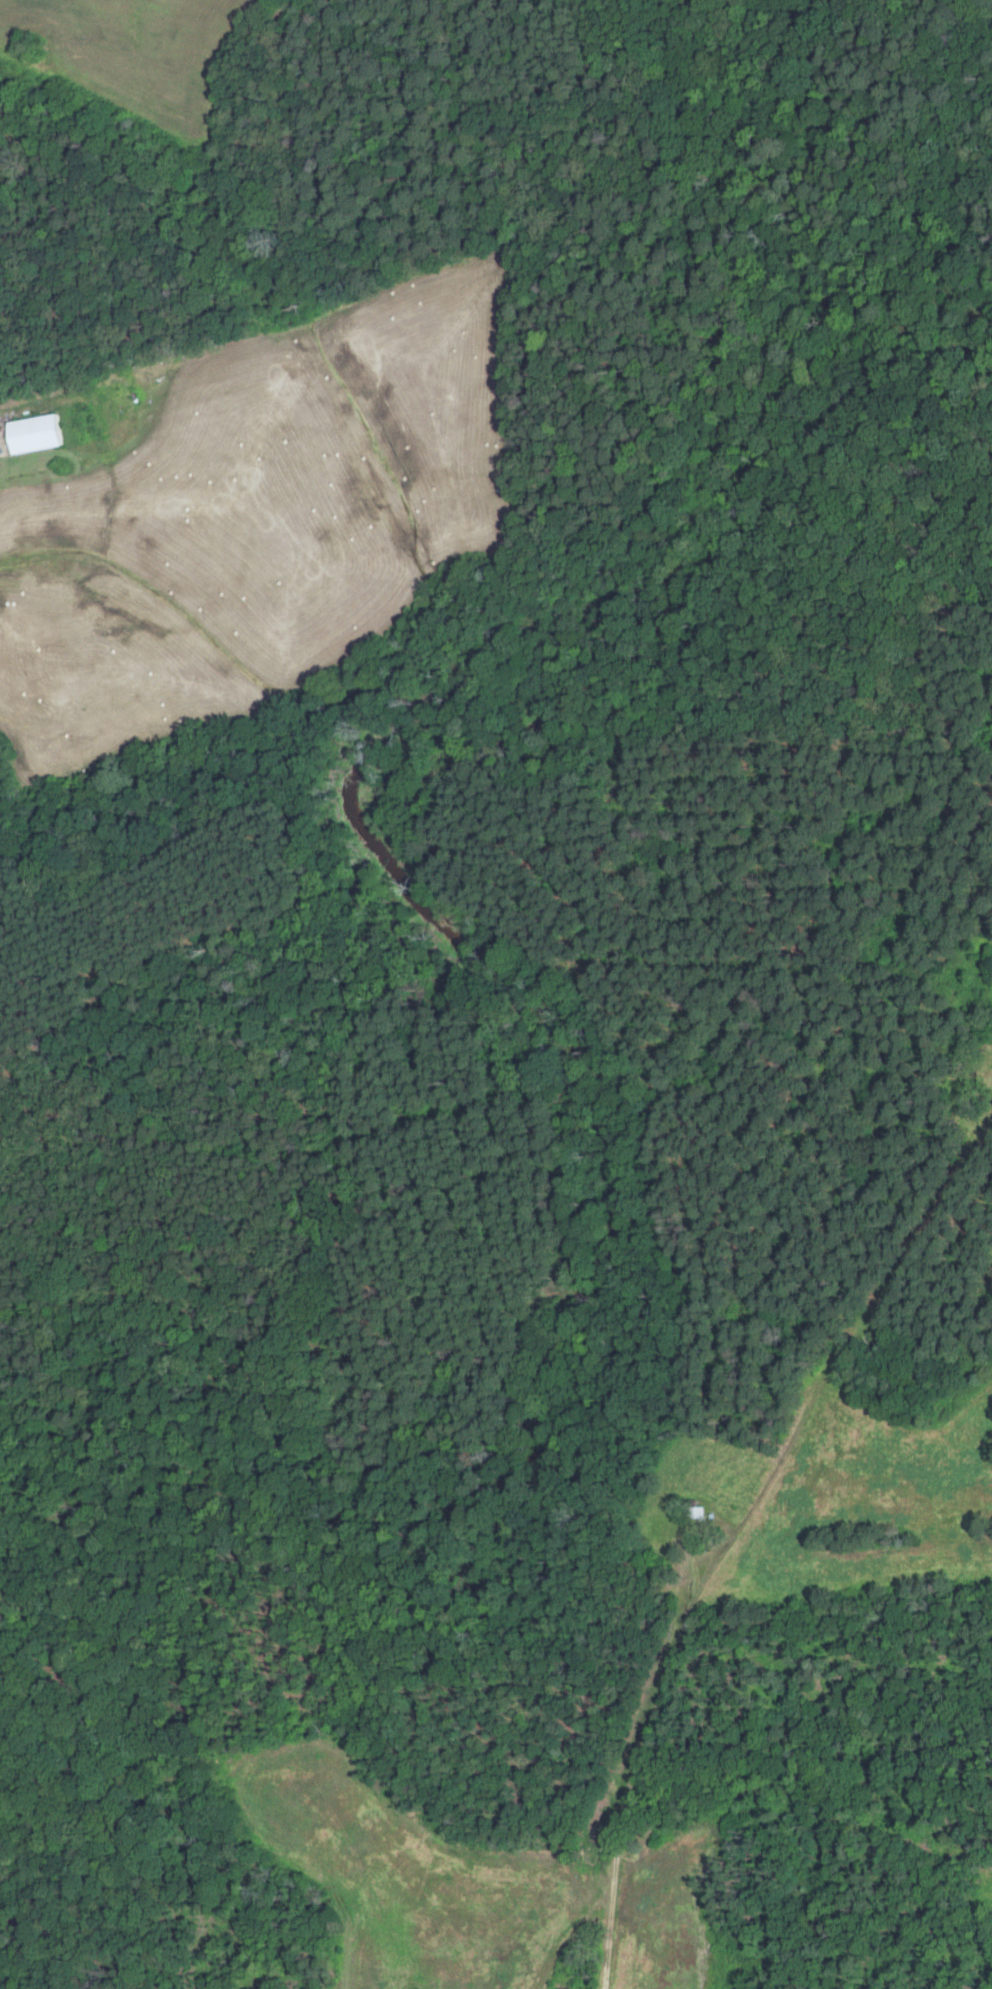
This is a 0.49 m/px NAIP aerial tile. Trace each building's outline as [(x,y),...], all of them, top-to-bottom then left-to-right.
[(4,422),(8,454),(58,448),(54,416),(4,422)]
